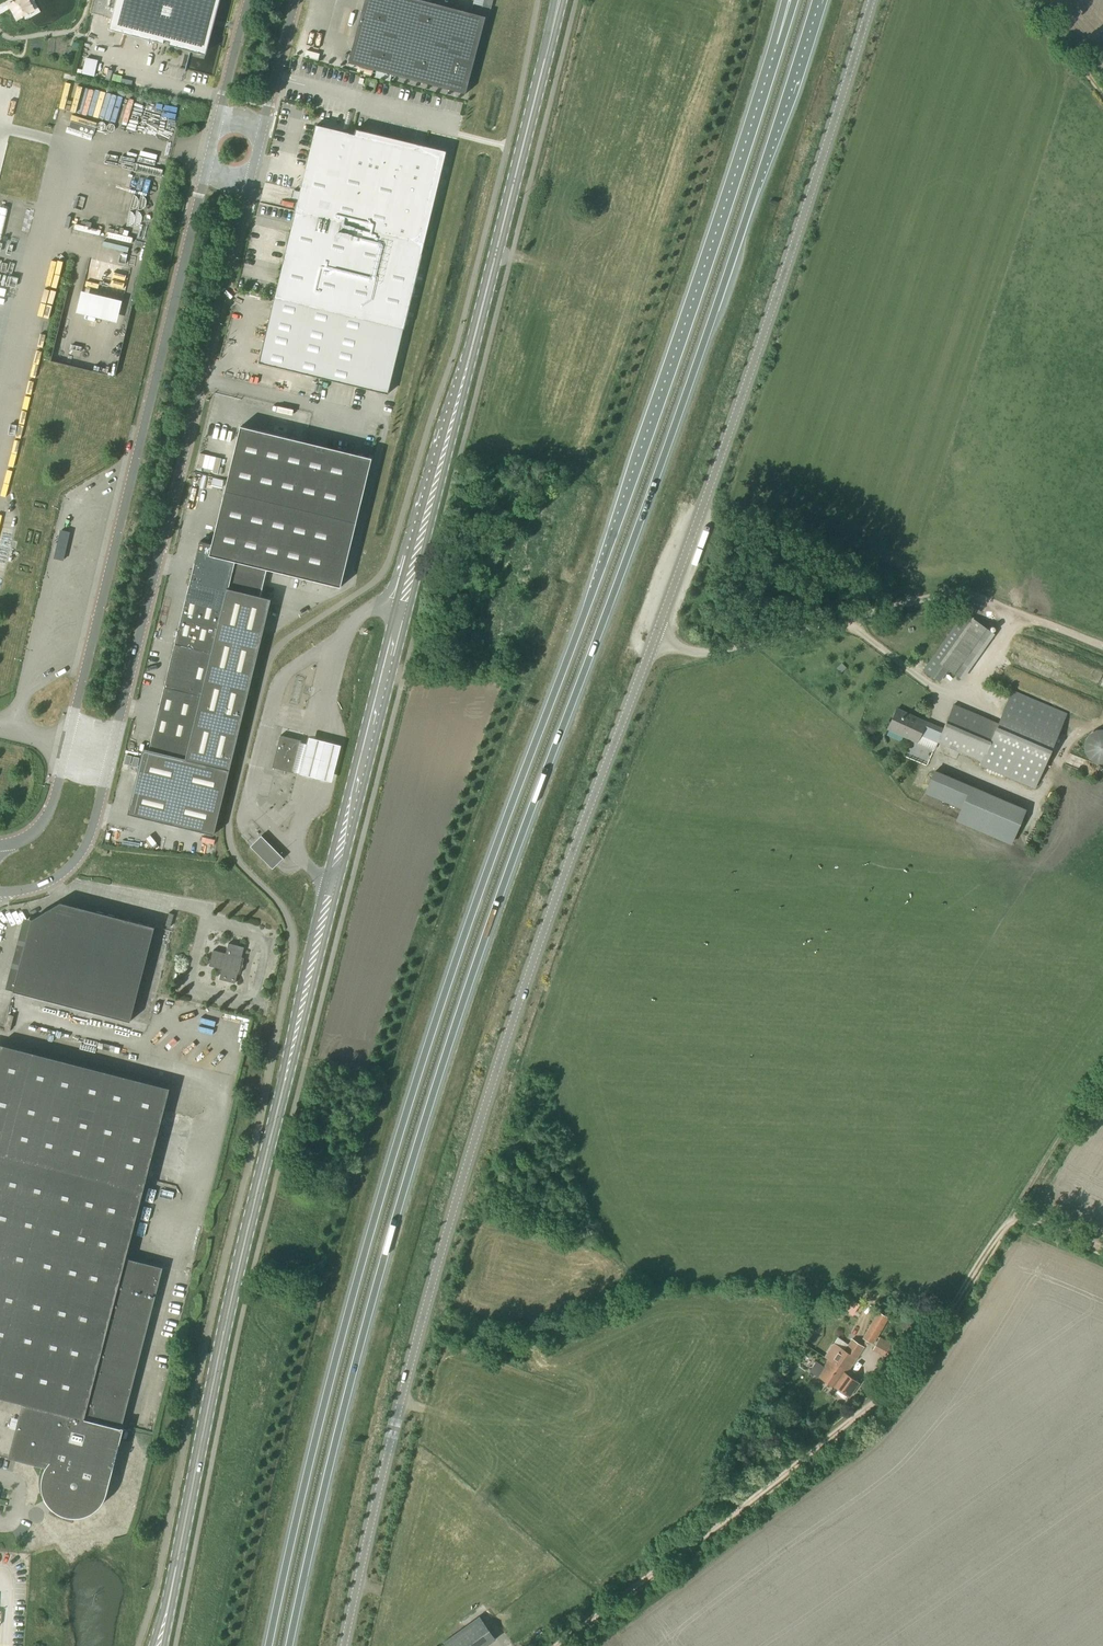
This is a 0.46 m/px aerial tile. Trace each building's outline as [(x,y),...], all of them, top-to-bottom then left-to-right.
[(109,30),(148,40),(163,44),(164,41),(199,50),(201,42),(208,44),(211,33),(204,31),(205,27),(208,28),(211,15),(208,14),(212,0),(117,0),(109,30)] [(486,17),(421,0),(365,0),(348,63),(466,94),(486,17)] [(100,76),(101,58),(88,57),(87,75),(100,76)] [(63,109),(59,123),(71,126),(75,112),(63,109)] [(274,298),(259,362),(387,393),(403,329),(445,156),(424,151),(410,148),(353,134),(352,134),(343,132),(322,127),(316,125),(308,158),(300,190),(290,234),(282,266),(274,298)] [(56,148),(68,151),(70,146),(58,142),(56,148)] [(85,288),(79,311),(121,321),(126,298),(85,288)] [(144,748),(128,814),(214,835),(263,631),(271,599),(260,597),(267,569),(341,587),(356,522),(353,521),(366,469),(369,469),(372,458),(241,426),(212,544),(200,541),(189,585),(174,647),(169,646),(158,689),(164,690),(149,750),(144,748)] [(182,546),(185,554),(192,552),(190,544),(182,546)] [(71,611),(62,614),(65,621),(73,618),(71,611)] [(962,679),(995,634),(964,612),(923,670),(939,682),(948,669),(962,679)] [(1035,789),(1067,713),(1013,690),(998,723),(953,704),(942,729),(933,725),(932,727),(925,724),(905,715),(906,713),(897,708),(887,729),(916,743),(922,730),(928,733),(926,738),(981,761),(979,765),(1035,789)] [(1102,730),(1096,731),(1092,734),(1088,737),(1086,742),(1085,747),(1086,752),(1088,757),(1092,760),(1096,762),(1101,763),(1102,763),(1102,731),(1102,730)] [(293,773),(301,741),(280,735),(272,767),(293,773)] [(340,743),(312,737),(303,774),(331,780),(340,743)] [(1026,809),(934,769),(924,793),(961,809),(956,821),(1011,844),(1026,809)] [(272,869),(283,858),(261,836),(250,846),(272,869)] [(131,1021),(155,926),(61,902),(46,911),(32,919),(14,991),(131,1021)] [(2,928),(13,926),(11,916),(0,918),(2,928)] [(235,983),(244,947),(228,943),(226,953),(213,950),(209,966),(222,969),(219,979),(235,983)] [(168,1056),(179,1046),(174,1041),(164,1052),(168,1056)] [(48,1467),(45,1475),(44,1482),(44,1490),(47,1497),(51,1503),(56,1508),(62,1512),(69,1514),(76,1515),(83,1514),(90,1511),(96,1506),(101,1500),(104,1493),(163,1267),(126,1258),(143,1190),(170,1089),(0,1044),(0,1455),(48,1467)] [(202,1058),(201,1052),(193,1053),(192,1048),(180,1050),(182,1062),(202,1058)] [(171,1169),(173,1162),(156,1159),(155,1166),(171,1169)] [(154,1170),(152,1177),(169,1181),(171,1174),(154,1170)] [(143,1220),(149,1222),(153,1206),(147,1204),(143,1220)] [(850,1312),(857,1316),(863,1305),(856,1301),(850,1312)] [(873,1344),(889,1317),(878,1311),(862,1338),(864,1339),(862,1343),(865,1345),(867,1341),(873,1344)] [(885,1357),(893,1344),(879,1337),(872,1350),(885,1357)] [(824,1357),(828,1360),(847,1372),(863,1347),(851,1339),(844,1350),(833,1343),(824,1357)] [(846,1373),(847,1372),(828,1360),(823,1367),(816,1362),(809,1371),(832,1386),(832,1385),(849,1397),(859,1382),(846,1373)] [(497,1640),(481,1617),(445,1643),(448,1645),(488,1645),(497,1640)]
